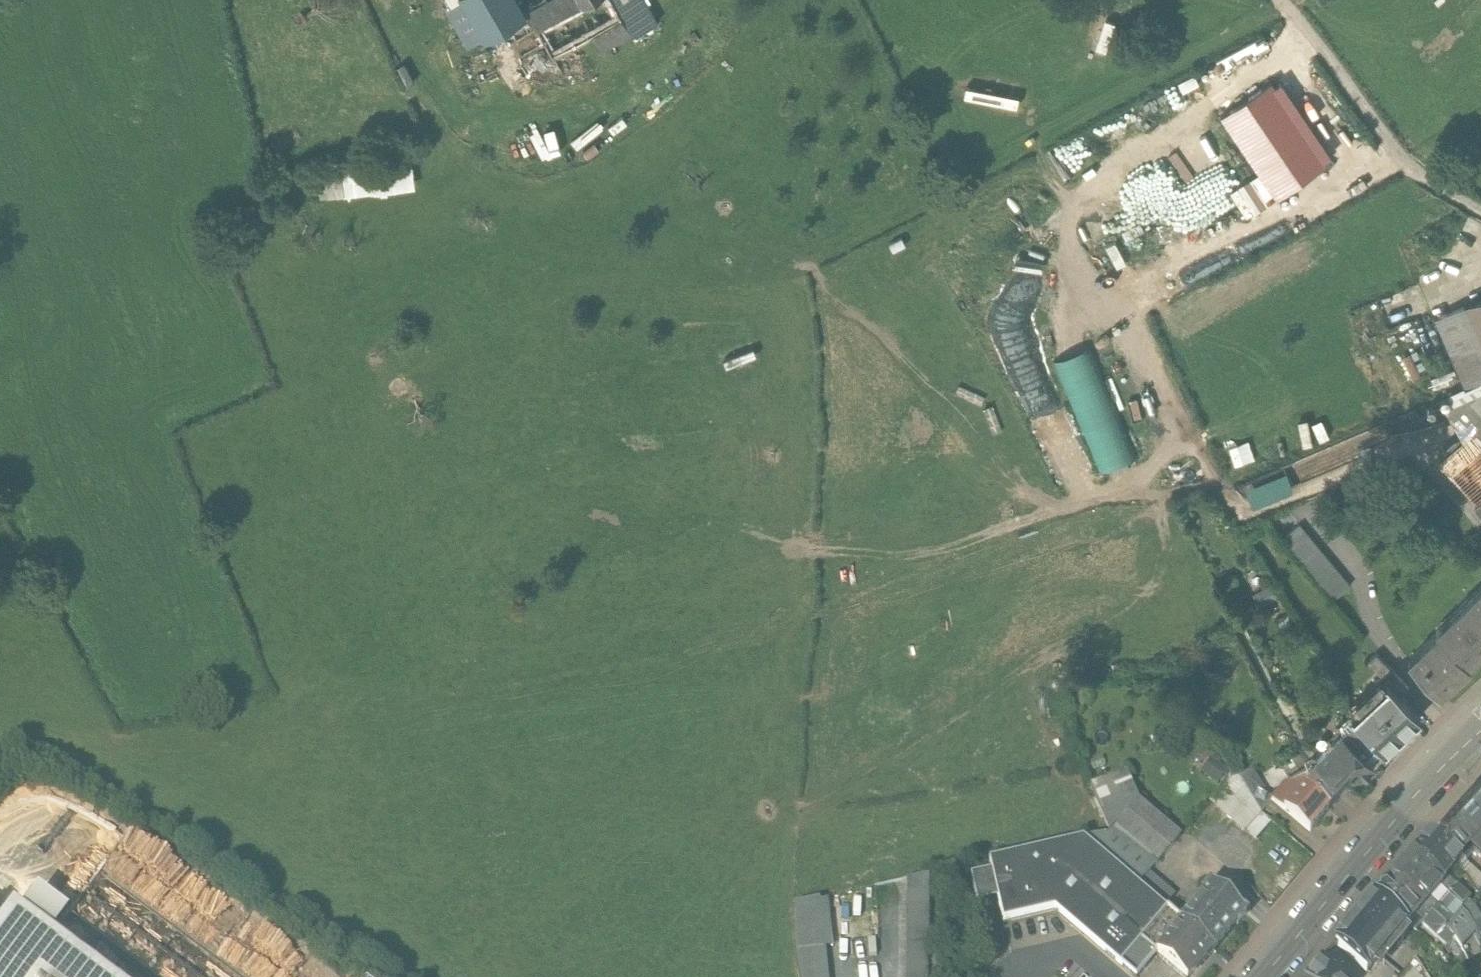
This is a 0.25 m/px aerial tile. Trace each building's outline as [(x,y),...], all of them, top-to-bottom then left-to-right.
[(514,0),(464,0),(487,39),(524,17),(537,27),(556,16),(548,3),(546,0),(544,0),(522,13),(514,0)] [(622,16),(612,0),(584,0),(582,1),(556,16),(537,27),(553,56),(594,32),(622,16)] [(581,0),(552,0),(548,3),(556,16),(582,1),(581,0)] [(622,16),(627,25),(645,14),(637,0),(612,0),(622,16)] [(631,32),(627,25),(622,16),(594,32),(603,48),(631,32)] [(1271,81),(1220,115),(1277,198),(1327,164),(1271,81)] [(1436,320),(1467,391),(1480,384),(1480,302),(1463,310),(1463,308),(1436,320)] [(1135,458),(1092,345),(1056,359),(1099,472),(1135,458)] [(1461,442),(1473,432),(1480,442),(1480,384),(1467,391),(1439,403),(1461,442)] [(1480,506),(1480,442),(1473,432),(1461,442),(1437,463),(1478,508),(1480,506)] [(1299,525),(1281,540),(1332,601),(1350,587),(1299,525)] [(1269,585),(1252,596),(1260,607),(1277,597),(1269,585)] [(1439,633),(1467,662),(1480,649),(1480,587),(1448,619),(1451,622),(1439,633)] [(1438,632),(1408,660),(1440,693),(1470,664),(1467,662),(1439,633),(1438,632)] [(1367,662),(1385,681),(1400,697),(1410,688),(1377,653),(1367,662)] [(1400,697),(1385,681),(1350,714),(1380,746),(1385,750),(1420,717),(1400,697)] [(1317,757),(1349,787),(1351,785),(1355,784),(1359,780),(1359,777),(1362,774),(1361,774),(1372,762),(1368,759),(1380,746),(1350,714),(1340,723),(1341,732),(1317,757)] [(1307,767),(1300,754),(1283,763),(1290,777),(1272,799),(1271,799),(1272,800),(1284,810),(1310,832),(1329,808),(1313,796),(1319,790),(1307,767)] [(1313,796),(1329,808),(1349,787),(1317,757),(1307,767),(1319,790),(1313,796)] [(1209,760),(1200,774),(1217,785),(1226,771),(1209,760)] [(1261,813),(1272,800),(1271,799),(1272,799),(1267,794),(1252,770),(1240,778),(1261,813)] [(1090,788),(1110,833),(1111,833),(1135,804),(1178,840),(1181,837),(1138,801),(1125,772),(1090,788)] [(1245,831),(1261,813),(1240,778),(1237,772),(1208,806),(1242,835),(1245,831)] [(1460,801),(1480,819),(1480,778),(1480,779),(1460,801)] [(1433,832),(1461,859),(1466,863),(1475,853),(1480,858),(1480,819),(1460,801),(1433,832)] [(1110,833),(1085,839),(1165,907),(1174,895),(1149,874),(1178,840),(1135,804),(1111,833),(1110,833)] [(101,812),(63,860),(69,865),(69,874),(51,898),(69,912),(82,912),(97,891),(96,836),(101,829),(110,829),(110,843),(122,828),(101,812)] [(1272,822),(1261,813),(1245,831),(1256,841),(1272,822)] [(1433,832),(1413,854),(1443,880),(1439,885),(1448,893),(1455,884),(1455,885),(1456,884),(1447,876),(1461,859),(1433,832)] [(1165,907),(1085,839),(989,861),(991,870),(970,875),(977,904),(998,898),(1003,922),(1052,910),(1133,976),(1136,976),(1155,955),(1156,954),(1182,922),(1181,922),(1165,907)] [(1413,854),(1392,878),(1422,905),(1428,897),(1439,885),(1443,880),(1413,854)] [(1480,889),(1480,877),(1471,868),(1465,874),(1478,893),(1480,889)] [(1392,878),(1377,895),(1377,896),(1406,922),(1413,915),(1436,935),(1445,925),(1431,913),(1422,905),(1392,878)] [(1181,922),(1182,922),(1213,949),(1235,923),(1237,925),(1246,915),(1210,884),(1203,892),(1205,894),(1181,922)] [(1448,893),(1463,906),(1460,909),(1467,915),(1474,926),(1480,922),(1480,916),(1477,910),(1468,900),(1470,897),(1455,885),(1455,884),(1448,893)] [(1463,906),(1448,893),(1439,885),(1428,897),(1438,906),(1452,918),(1460,909),(1463,906)] [(46,944),(68,915),(40,894),(18,923),(12,919),(0,935),(0,976),(90,976),(46,944)] [(1406,922),(1377,896),(1336,944),(1366,971),(1382,951),(1386,954),(1394,944),(1391,941),(1406,922)] [(824,953),(830,952),(824,897),(793,904),(797,968),(799,976),(827,976),(824,953)] [(1422,905),(1431,913),(1438,906),(1428,897),(1422,905)] [(907,903),(906,976),(928,976),(929,904),(907,903)] [(1467,915),(1460,909),(1452,918),(1438,906),(1431,913),(1445,925),(1452,932),(1454,935),(1462,947),(1478,931),(1474,926),(1467,915)] [(1182,922),(1156,954),(1183,976),(1189,976),(1213,949),(1182,922)] [(1452,932),(1445,925),(1436,935),(1446,944),(1454,935),(1452,932)] [(1321,961),(1308,976),(1340,976),(1321,961)] [(1460,968),(1465,976),(1480,976),(1475,969),(1470,962),(1460,968)]
